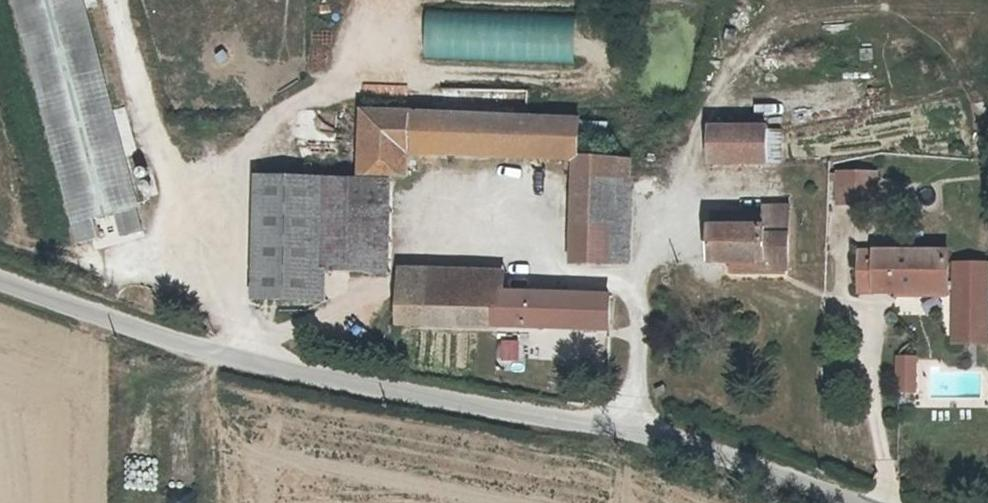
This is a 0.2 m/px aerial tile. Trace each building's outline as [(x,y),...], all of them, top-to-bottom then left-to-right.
[(81,0),(16,0),(73,239),(94,234),(90,212),(109,207),(129,203),(81,0)] [(570,16),(425,10),(424,56),(568,61),(570,16)] [(443,88),(442,113),(529,115),(530,90),(443,88)] [(583,123),(363,115),(361,173),(406,175),(407,151),(574,157),(569,259),(603,261),(607,188),(628,189),(632,138),(582,137),(583,123)] [(719,125),(719,129),(716,162),(770,165),(771,156),(771,149),(773,127),(719,125)] [(773,127),(771,149),(787,148),(788,127),(773,127)] [(251,298),(301,301),(307,181),(253,177),(251,298)] [(307,181),(301,301),(321,303),(323,269),(326,182),(307,181)] [(875,183),(837,181),(836,210),(874,212),(875,183)] [(326,182),(323,269),(386,272),(390,184),(326,182)] [(607,188),(603,261),(624,261),(628,189),(607,188)] [(129,203),(109,207),(115,231),(135,226),(129,203)] [(767,213),(766,218),(763,265),(762,270),(788,273),(791,215),(767,213)] [(730,263),(763,265),(766,218),(713,216),(710,262),(730,263)] [(943,336),(961,338),(977,338),(980,278),(963,277),(946,276),(945,294),(938,294),(939,263),(857,259),(855,300),(937,304),(938,301),(945,301),(943,336)] [(763,265),(730,263),(729,275),(762,277),(762,270),(763,265)] [(503,326),(505,274),(401,269),(398,322),(503,326)] [(503,326),(503,328),(601,332),(601,302),(505,295),(503,326)] [(961,338),(943,336),(943,354),(961,355),(976,355),(977,338),(961,338)] [(902,368),(887,367),(885,384),(902,385),(902,368)] [(902,385),(885,384),(885,400),(901,401),(902,385)]
